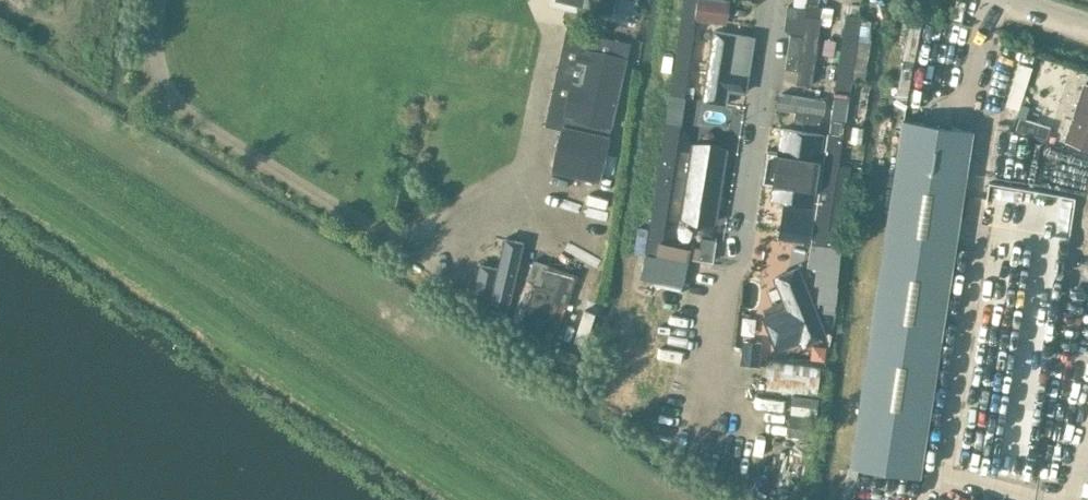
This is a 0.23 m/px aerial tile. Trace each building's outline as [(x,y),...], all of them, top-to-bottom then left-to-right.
[(583,5),(610,12),(613,0),(584,0),(583,5)] [(669,96),(683,98),(695,18),(712,21),(726,23),(729,1),(721,0),(684,0),(669,96)] [(816,50),(821,17),(805,14),(801,48),(816,50)] [(860,17),(846,15),(833,98),(847,100),(860,17)] [(737,31),(714,27),(702,103),(725,107),(737,31)] [(812,84),(816,50),(801,48),(800,57),(786,54),(784,68),(798,70),(796,82),(812,84)] [(625,59),(585,50),(584,52),(580,51),(578,62),(584,63),(572,118),(610,127),(625,59)] [(1015,62),(1002,105),(1017,109),(1030,66),(1015,62)] [(1063,140),(1087,148),(1087,84),(1082,82),(1063,140)] [(824,99),(780,93),(778,108),(804,111),(802,125),(818,127),(820,114),(822,114),(824,99)] [(1016,129),(1046,139),(1050,127),(1019,117),(1016,129)] [(919,475),(972,129),(902,118),(849,464),(919,475)] [(659,255),(680,122),(667,120),(646,253),(659,255)] [(816,205),(807,266),(822,269),(823,263),(839,266),(841,250),(838,249),(851,166),(837,164),(842,135),(844,122),(831,120),(829,133),(827,133),(816,205)] [(608,137),(562,127),(552,170),(598,180),(608,137)] [(716,220),(726,150),(691,144),(680,215),(716,220)] [(813,186),(818,152),(762,144),(757,177),(813,186)] [(811,210),(754,200),(751,218),(770,221),(767,237),(793,241),(796,225),(809,227),(811,210)] [(493,266),(473,263),(468,300),(514,307),(523,240),(497,237),(493,266)] [(593,280),(596,270),(535,249),(525,279),(538,283),(521,334),(556,346),(580,276),(593,280)] [(783,317),(789,276),(741,268),(733,322),(760,327),(762,313),(783,317)] [(745,348),(751,364),(763,360),(757,344),(745,348)] [(793,395),(792,404),(815,406),(818,364),(766,360),(764,393),(793,395)]
